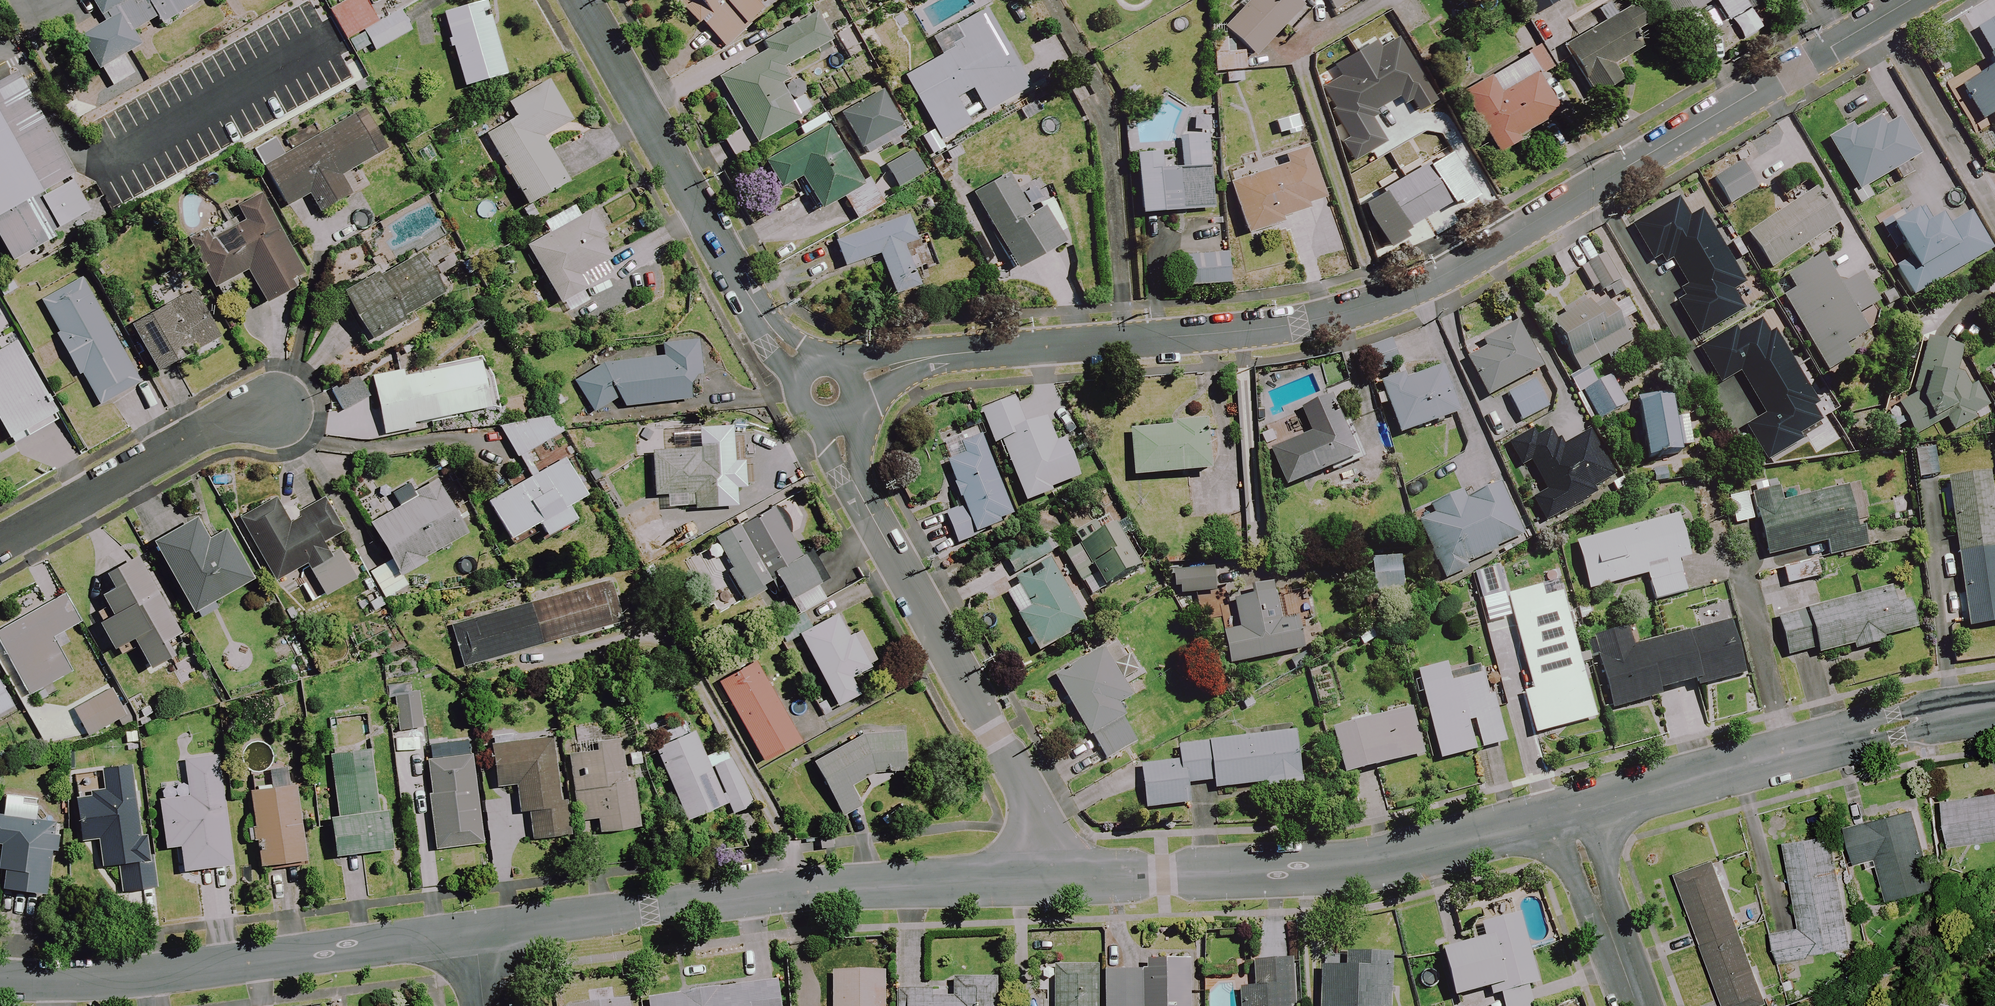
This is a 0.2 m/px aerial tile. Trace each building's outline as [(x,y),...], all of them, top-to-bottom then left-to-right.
[(104,23),(79,39),(99,72),(141,46),(133,33),(155,19),(160,27),(199,2),(197,0),(90,0),(104,23)] [(363,0),(349,0),(330,10),(346,40),(376,24),(363,0)] [(685,12),(696,2),(707,14),(699,22),(724,50),(742,34),(763,14),(751,0),(674,0),(685,12)] [(1224,73),(1225,86),(1246,84),(1245,71),(1242,51),(1253,58),(1280,29),(1287,36),(1309,13),(1295,0),(1250,0),(1229,22),(1210,24),(1213,73),(1224,73)] [(1332,12),(1352,0),(1325,0),(1332,12)] [(1674,24),(1706,4),(1703,0),(1659,0),(1674,24)] [(1747,11),(1765,0),(1741,0),(1747,11)] [(486,2),(442,14),(449,38),(445,39),(448,51),(452,49),(463,89),(507,77),(486,2)] [(1644,27),(1635,9),(1563,47),(1590,96),(1618,81),(1610,66),(1638,51),(1629,35),(1644,27)] [(1027,89),(985,11),(955,27),(965,44),(904,77),(939,142),(969,126),(954,99),(971,90),(984,113),(1027,89)] [(1558,36),(1544,12),(1527,21),(1541,46),(1558,36)] [(410,31),(399,13),(364,34),(375,53),(410,31)] [(828,43),(812,15),(759,45),(764,53),(717,79),(754,146),(810,114),(799,95),(788,101),(773,74),(828,43)] [(1384,46),(1373,28),(1344,45),(1355,63),(1384,46)] [(1985,64),(1957,80),(1982,123),(1994,115),(1994,58),(1985,64)] [(9,262),(91,217),(68,177),(73,174),(15,71),(0,80),(0,246),(9,262)] [(1556,114),(1533,74),(1499,94),(1489,75),(1459,92),(1495,155),(1517,142),(1515,138),(1556,114)] [(570,122),(548,83),(508,106),(515,119),(485,136),(526,207),(566,184),(540,139),(570,122)] [(906,135),(881,92),(838,116),(863,159),(906,135)] [(385,151),(363,112),(287,155),(276,137),(252,150),(286,209),(309,196),(319,213),(349,196),(339,177),(385,151)] [(1875,197),(1869,187),(1894,174),(1900,183),(1912,177),(1906,165),(1916,159),(1897,123),(1883,130),(1878,121),(1855,133),(1853,128),(1828,142),(1855,192),(1852,194),(1858,206),(1875,197)] [(860,187),(827,128),(764,163),(779,190),(800,178),(818,210),(860,187)] [(1451,176),(1444,133),(1394,140),(1351,159),(1370,201),(1414,181),(1451,176)] [(1210,211),(1206,136),(1182,137),(1184,168),(1159,170),(1158,155),(1134,156),(1138,216),(1210,211)] [(967,154),(961,143),(940,155),(946,165),(967,154)] [(1278,219),(1307,210),(1306,205),(1322,200),(1304,146),(1280,153),(1283,164),(1227,183),(1244,236),(1280,224),(1278,219)] [(923,174),(910,153),(884,169),(897,190),(923,174)] [(1711,184),(1727,210),(1754,194),(1738,168),(1711,184)] [(1064,244),(1058,233),(1065,229),(1048,198),(1026,210),(1007,176),(973,195),(1007,258),(986,269),(997,289),(1015,279),(1011,272),(1014,271),(1064,244)] [(1836,229),(1812,193),(1746,236),(1770,272),(1836,229)] [(305,285),(259,195),(237,206),(245,221),(213,238),(212,235),(190,246),(213,290),(247,272),(264,306),(305,285)] [(1889,244),(1895,240),(1908,261),(1894,269),(1912,299),(1991,252),(1969,215),(1944,230),(1929,206),(1909,218),(1906,220),(1902,214),(1879,227),(1889,244)] [(605,256),(615,251),(591,209),(523,248),(557,308),(616,274),(605,256)] [(916,241),(908,217),(833,243),(842,268),(877,255),(892,296),(916,287),(902,246),(916,241)] [(1749,297),(1717,242),(1676,265),(1671,257),(1647,271),(1683,335),(1749,297)] [(442,295),(417,252),(342,296),(368,342),(404,322),(402,318),(442,295)] [(1226,284),(1224,254),(1184,257),(1186,287),(1226,284)] [(1596,300),(1609,292),(1613,300),(1624,294),(1619,286),(1625,283),(1608,254),(1580,270),(1596,300)] [(1835,290),(1818,260),(1786,279),(1794,294),(1783,300),(1826,374),(1850,360),(1843,348),(1863,337),(1854,319),(1876,307),(1859,277),(1835,290)] [(80,381),(82,380),(98,407),(139,384),(86,290),(45,313),(56,333),(54,335),(80,381)] [(245,316),(237,293),(213,302),(222,325),(245,316)] [(1630,345),(1603,298),(1551,327),(1578,374),(1630,345)] [(218,341),(198,302),(180,311),(176,303),(130,327),(154,374),(218,341)] [(1800,354),(1777,314),(1750,330),(1774,370),(1800,354)] [(1540,371),(1516,325),(1483,342),(1484,345),(1464,356),(1486,399),(1540,371)] [(701,379),(697,340),(662,344),(663,354),(620,359),(574,380),(590,416),(619,401),(622,408),(689,400),(687,381),(701,379)] [(1989,408),(1967,368),(1952,376),(1960,351),(1929,341),(1911,397),(1894,406),(1912,440),(1945,423),(1951,434),(1977,421),(1974,416),(1989,408)] [(8,443),(57,414),(15,342),(0,351),(0,429),(8,443)] [(1711,363),(1701,346),(1689,354),(1699,370),(1711,363)] [(486,412),(477,360),(372,378),(382,435),(414,430),(413,424),(486,412)] [(1455,417),(1438,365),(1400,378),(1381,385),(1398,436),(1455,417)] [(1982,375),(1994,397),(1994,368),(1982,375)] [(357,374),(330,390),(344,414),(371,398),(364,386),(357,374)] [(1576,384),(1598,423),(1625,408),(1607,377),(1595,383),(1591,376),(1576,384)] [(1547,409),(1533,383),(1507,396),(1521,423),(1547,409)] [(1354,461),(1329,399),(1300,411),(1310,437),(1270,453),(1285,490),(1354,461)] [(1026,427),(1015,400),(982,414),(995,446),(1001,444),(1026,505),(1050,495),(1049,491),(1079,479),(1064,442),(1055,445),(1045,419),(1026,427)] [(1674,421),(1670,401),(1637,408),(1647,462),(1679,456),(1677,449),(1690,447),(1685,419),(1674,421)] [(563,433),(551,411),(503,436),(516,459),(563,433)] [(1600,499),(1595,487),(1613,479),(1603,460),(1603,461),(1590,436),(1561,451),(1545,420),(1504,446),(1521,474),(1533,467),(1544,494),(1534,499),(1545,524),(1593,503),(1600,499)] [(1209,474),(1206,423),(1171,425),(1129,428),(1132,479),(1209,474)] [(733,463),(730,427),(698,429),(699,449),(650,453),(654,497),(684,495),(686,511),(736,507),(735,489),(744,488),(742,462),(733,463)] [(1013,522),(986,450),(948,464),(965,508),(946,515),(956,544),(1013,522)] [(584,497),(564,461),(487,503),(508,541),(537,524),(544,537),(574,521),(566,507),(584,497)] [(1987,475),(1945,481),(1967,630),(1994,625),(1994,527),(1987,475)] [(465,535),(435,480),(393,504),(396,510),(369,525),(398,577),(424,563),(422,559),(465,535)] [(1523,538),(1499,485),(1458,504),(1417,523),(1444,582),(1468,571),(1465,565),(1523,538)] [(1857,529),(1848,489),(1782,504),(1779,489),(1756,495),(1771,557),(1829,544),(1832,556),(1869,548),(1864,528),(1857,529)] [(1752,523),(1746,495),(1728,499),(1734,527),(1752,523)] [(1912,511),(1908,496),(1892,500),(1896,515),(1912,511)] [(341,534),(322,501),(286,521),(274,500),(239,519),(274,583),(292,573),(310,605),(353,580),(335,548),(329,552),(325,544),(341,534)] [(798,558),(773,508),(714,539),(730,570),(727,571),(741,599),(776,581),(794,617),(825,601),(802,556),(798,558)] [(1141,568),(1108,514),(1074,536),(1080,546),(1064,557),(1091,600),(1141,568)] [(1688,559),(1677,516),(1575,544),(1588,592),(1647,576),(1654,603),(1686,594),(1677,562),(1688,559)] [(207,543),(196,522),(153,545),(192,615),(251,581),(224,533),(207,543)] [(179,635),(136,559),(109,574),(117,590),(102,598),(113,617),(98,625),(114,652),(132,641),(149,671),(173,658),(164,643),(179,635)] [(1086,629),(1051,561),(1014,580),(1019,589),(1008,595),(1038,654),(1086,629)] [(1820,580),(1816,561),(1782,568),(1786,586),(1820,580)] [(1220,599),(1218,571),(1173,574),(1175,602),(1220,599)] [(619,626),(608,583),(449,625),(461,668),(619,626)] [(1280,625),(1273,586),(1254,590),(1256,597),(1235,602),(1240,631),(1224,634),(1230,666),(1302,652),(1296,622),(1280,625)] [(1542,601),(1538,589),(1506,598),(1533,693),(1523,696),(1534,737),(1594,720),(1559,596),(1542,601)] [(1914,631),(1906,596),(1862,607),(1860,598),(1839,603),(1777,618),(1787,659),(1816,652),(1817,656),(1852,648),(1853,652),(1884,644),(1883,639),(1914,631)] [(65,597),(0,632),(0,647),(27,697),(70,673),(51,639),(79,624),(65,597)] [(846,638),(835,616),(798,635),(835,707),(858,696),(849,679),(869,669),(851,635),(846,638)] [(1742,677),(1728,624),(1624,652),(1621,639),(1594,646),(1611,711),(1660,698),(1659,693),(1698,683),(1700,688),(1742,677)] [(1091,740),(1123,721),(1114,708),(1131,697),(1108,659),(1101,664),(1095,654),(1064,672),(1068,679),(1058,686),(1091,740)] [(798,743),(755,665),(719,685),(762,763),(798,743)] [(1474,720),(1482,750),(1504,745),(1486,675),(1450,684),(1445,665),(1417,673),(1439,761),(1476,752),(1468,722),(1474,720)] [(14,707),(0,683),(0,715),(14,707)] [(125,716),(111,690),(73,711),(87,737),(125,716)] [(422,728),(417,692),(393,696),(398,732),(422,728)] [(1423,756),(1411,710),(1331,731),(1343,777),(1423,756)] [(1123,721),(1091,740),(1104,763),(1136,744),(1123,721)] [(901,773),(904,732),(877,730),(812,762),(839,817),(859,807),(849,786),(875,773),(876,774),(901,773)] [(1303,784),(1296,732),(1178,748),(1180,762),(1141,767),(1147,811),(1189,805),(1186,786),(1213,783),(1214,791),(1265,785),(1265,789),(1303,784)] [(704,758),(693,734),(655,751),(686,822),(727,804),(732,815),(751,807),(726,748),(704,758)] [(558,803),(549,739),(489,748),(495,788),(514,786),(518,815),(528,813),(532,840),(569,835),(564,802),(558,803)] [(625,782),(620,742),(597,745),(598,753),(568,757),(577,822),(597,819),(599,834),(637,829),(631,781),(625,782)] [(374,813),(366,751),(330,755),(337,817),(327,818),(332,859),(387,852),(382,812),(374,813)] [(228,867),(217,756),(184,760),(187,798),(159,801),(164,850),(179,848),(181,872),(228,867)] [(479,846),(474,758),(427,761),(433,849),(479,846)] [(91,800),(75,802),(82,844),(97,841),(101,869),(120,866),(124,893),(154,889),(143,821),(138,822),(129,767),(103,771),(106,789),(89,793),(91,800)] [(303,861),(290,769),(246,775),(259,868),(303,861)] [(1944,802),(1951,848),(1994,842),(1994,795),(1944,802)] [(2,796),(0,812),(0,845),(1,846),(0,851),(0,869),(4,870),(2,890),(44,896),(51,851),(56,852),(60,827),(15,821),(18,798),(2,796)] [(1933,893),(1915,812),(1847,827),(1855,866),(1866,863),(1868,872),(1879,869),(1887,903),(1933,893)] [(1852,949),(1830,838),(1783,847),(1800,933),(1774,938),(1779,963),(1852,949)] [(1714,863),(1677,876),(1723,1005),(1765,1005),(1714,863)] [(1519,917),(1473,929),(1477,943),(1441,953),(1453,999),(1498,987),(1503,1005),(1532,1005),(1527,988),(1537,985),(1519,917)] [(1391,956),(1345,955),(1345,968),(1320,967),(1319,1005),(1390,1005),(1391,956)] [(1291,962),(1253,962),(1252,990),(1244,990),(1244,1005),(1290,1005),(1291,962)] [(1187,963),(1147,963),(1147,972),(1105,973),(1105,1005),(1187,1005),(1187,963)] [(1054,968),(1054,1005),(1095,1005),(1095,969),(1054,968)] [(885,973),(832,973),(832,1005),(885,1005),(885,973)] [(995,980),(954,980),(954,1000),(929,1000),(929,979),(900,979),(900,1005),(995,1005),(995,980)] [(775,983),(647,1000),(648,1005),(778,1005),(775,983)] [(568,996),(570,1005),(630,1005),(627,986),(568,996)]
